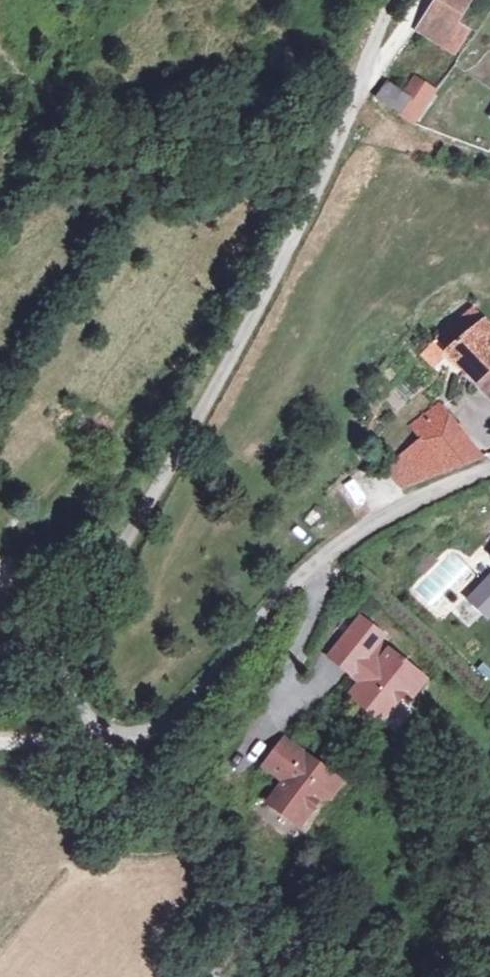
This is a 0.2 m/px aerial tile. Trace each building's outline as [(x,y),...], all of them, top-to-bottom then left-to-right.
[(461,0),(429,0),(424,9),(428,12),(416,31),(448,52),(463,28),(450,18),(461,0)] [(379,79),(368,93),(405,121),(425,93),(407,80),(398,92),(379,79)] [(434,342),(489,400),(489,325),(472,306),(434,342)] [(423,352),(434,342),(422,329),(421,329),(412,341),(423,352)] [(411,442),(383,466),(401,485),(478,457),(430,404),(399,428),(411,442)] [(340,492),(355,506),(365,496),(351,482),(340,492)] [(421,576),(434,563),(427,556),(414,569),(421,576)] [(362,627),(342,652),(362,668),(356,676),(368,686),(364,691),(354,704),(384,728),(408,698),(413,702),(426,686),(379,648),(383,644),(362,627)] [(362,668),(342,652),(332,664),(364,691),(368,686),(356,676),(362,668)] [(332,806),(344,790),(287,747),(268,773),(289,788),(272,810),(302,833),(323,806),(332,806)]
